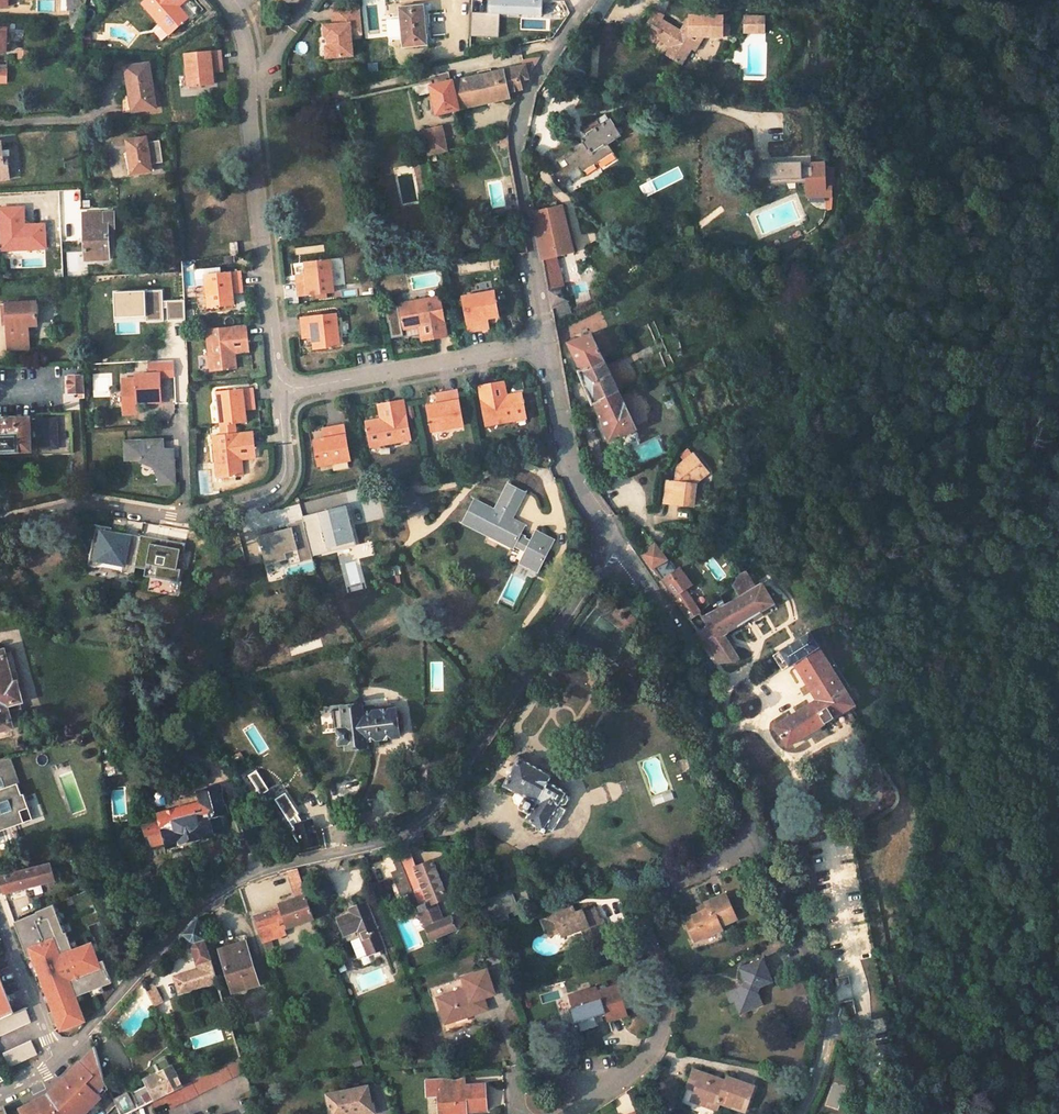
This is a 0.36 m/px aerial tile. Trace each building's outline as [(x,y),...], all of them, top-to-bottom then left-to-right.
[(48,7),(70,9),(70,19),(84,20),(85,0),(49,0),(48,7)] [(138,2),(167,33),(186,16),(171,0),(140,0),(138,2)] [(471,12),(471,36),(499,36),(499,14),(542,15),(542,0),(488,0),(488,12),(471,12)] [(591,12),(603,19),(614,0),(598,0),(591,12)] [(351,55),(350,35),(361,34),(359,4),(337,6),(339,25),(333,25),(322,26),(323,37),(326,36),(327,47),(324,47),(324,57),(351,55)] [(426,45),(422,6),(398,8),(401,48),(426,45)] [(650,9),(647,13),(656,19),(659,15),(650,9)] [(721,26),(721,18),(686,17),(685,30),(677,29),(676,31),(656,19),(647,13),(636,33),(651,43),(653,38),(669,47),(663,56),(679,66),(688,51),(691,51),(699,38),(726,39),(727,26),(721,26)] [(743,14),(743,32),(765,33),(765,14),(743,14)] [(70,19),(69,29),(83,30),(84,20),(70,19)] [(221,66),(220,51),(183,55),(187,88),(213,86),(211,74),(211,67),(221,66)] [(30,61),(30,52),(19,52),(19,60),(30,61)] [(436,114),(510,97),(509,91),(521,89),(527,75),(539,57),(523,61),(524,66),(491,73),(490,70),(481,71),(482,76),(445,84),(444,79),(431,82),(431,80),(411,85),(414,96),(431,92),(436,114)] [(127,81),(130,99),(132,112),(154,109),(150,77),(148,65),(126,68),(128,80),(127,81)] [(222,73),(221,66),(211,67),(211,74),(222,73)] [(132,112),(130,99),(126,100),(123,106),(123,115),(132,113),(132,112)] [(621,132),(610,116),(597,125),(593,120),(580,130),(585,135),(579,139),(581,142),(572,148),(574,152),(562,159),(566,165),(563,168),(568,174),(579,167),(582,171),(613,149),(608,142),(621,132)] [(446,149),(441,126),(422,131),(427,154),(446,149)] [(149,172),(144,139),(125,141),(131,175),(149,172)] [(1,144),(0,144),(0,181),(9,180),(6,152),(2,153),(1,144)] [(801,182),(800,160),(769,162),(770,183),(801,182)] [(570,179),(568,174),(563,168),(556,172),(564,184),(570,179)] [(824,192),(824,177),(805,178),(805,193),(824,192)] [(556,258),(574,253),(562,207),(534,213),(552,310),(568,301),(556,258)] [(108,251),(107,223),(101,224),(100,213),(81,214),(82,259),(95,259),(94,252),(108,251)] [(238,255),(237,242),(228,243),(229,256),(238,255)] [(337,292),(334,259),(307,262),(308,274),(309,280),(299,281),(301,296),(337,292)] [(241,287),(240,273),(203,276),(206,309),(232,307),(231,294),(230,287),(241,287)] [(497,318),(492,292),(460,298),(466,333),(481,331),(479,321),(486,319),(497,318)] [(444,338),(436,298),(396,305),(400,331),(415,328),(426,326),(429,341),(444,338)] [(37,326),(36,302),(11,303),(12,325),(8,325),(9,350),(29,349),(28,327),(37,326)] [(12,325),(11,303),(2,304),(3,325),(8,325),(12,325)] [(342,348),(339,315),(302,319),(303,333),(313,332),(315,351),(342,348)] [(479,321),(481,331),(487,330),(486,319),(479,321)] [(417,343),(429,341),(426,326),(415,328),(417,343)] [(247,343),(245,327),(204,330),(208,372),(234,370),(233,355),(232,344),(247,343)] [(313,332),(303,333),(303,340),(314,340),(313,332)] [(636,427),(591,334),(568,344),(579,372),(576,373),(592,407),(594,406),(609,439),(610,442),(612,441),(633,431),(637,429),(636,427)] [(247,354),(247,343),(232,344),(233,355),(247,354)] [(84,375),(69,376),(70,394),(80,394),(80,397),(84,397),(84,375)] [(159,403),(158,375),(135,376),(135,381),(121,382),(122,410),(136,409),(136,408),(136,403),(147,403),(159,403)] [(503,382),(491,384),(494,399),(505,397),(503,382)] [(525,420),(520,394),(505,397),(494,399),(491,384),(476,387),(483,427),(525,420)] [(254,405),(253,390),(216,394),(221,438),(211,438),(214,481),(240,478),(238,463),(237,452),(253,451),(251,435),(234,437),(233,425),(246,424),(245,412),(244,406),(254,405)] [(461,427),(454,391),(439,394),(441,404),(434,405),(423,407),(428,433),(461,427)] [(433,395),(434,405),(441,404),(439,394),(433,395)] [(377,421),(362,423),(366,448),(408,440),(401,401),(385,404),(388,419),(377,421)] [(374,406),(377,421),(388,419),(385,404),(374,406)] [(31,418),(0,419),(0,451),(32,451),(31,418)] [(36,448),(59,447),(58,418),(46,418),(47,428),(36,428),(36,448)] [(347,462),(340,426),(325,429),(327,439),(321,440),(309,442),(314,469),(347,462)] [(163,449),(163,441),(125,438),(123,458),(134,458),(138,462),(148,464),(158,474),(159,483),(175,482),(173,458),(170,458),(169,450),(163,449)] [(254,461),(253,451),(237,452),(238,463),(254,461)] [(696,484),(697,482),(697,480),(697,475),(706,469),(694,454),(678,465),(681,470),(679,471),(679,475),(675,475),(675,481),(666,480),(664,502),(693,506),(696,484)] [(706,469),(697,475),(697,480),(708,472),(706,469)] [(504,497),(521,505),(527,493),(511,485),(504,497)] [(397,500),(403,515),(421,508),(415,493),(397,500)] [(513,519),(521,505),(504,497),(497,511),(476,499),(465,521),(516,548),(528,554),(524,562),(541,571),(553,549),(535,540),(534,543),(527,539),(528,536),(523,534),(525,531),(511,523),(513,519)] [(284,522),(303,517),(299,503),(280,509),(284,522)] [(347,505),(304,514),(312,553),(355,544),(347,505)] [(511,523),(525,531),(527,527),(513,519),(511,523)] [(287,558),(286,551),(297,548),(292,525),(258,533),(265,563),(287,558)] [(134,574),(141,537),(116,534),(111,533),(112,528),(97,526),(89,566),(96,567),(105,562),(124,565),(123,572),(134,574)] [(556,542),(539,533),(535,540),(553,549),(556,542)] [(675,573),(666,561),(655,544),(642,555),(652,569),(673,598),(688,619),(700,612),(685,590),(688,588),(677,572),(675,573)] [(876,559),(874,551),(867,552),(861,556),(865,564),(876,559)] [(724,636),(775,604),(763,583),(755,588),(743,571),(738,573),(732,586),(725,591),(733,601),(704,617),(708,624),(697,632),(720,664),(733,661),(734,663),(739,660),(724,636)] [(854,705),(809,633),(780,651),(790,666),(793,663),(816,701),(774,726),(787,747),(849,708),(854,705)] [(646,644),(651,639),(646,635),(641,640),(646,644)] [(3,651),(0,652),(0,731),(12,727),(8,712),(6,705),(18,701),(20,701),(16,685),(12,686),(4,655),(3,651)] [(12,686),(16,685),(19,684),(12,652),(4,655),(12,686)] [(20,709),(18,701),(6,705),(8,712),(20,709)] [(392,704),(360,707),(362,715),(392,712),(392,704)] [(396,736),(394,712),(392,712),(362,715),(360,707),(346,708),(346,709),(334,710),(335,731),(340,731),(341,742),(347,742),(348,746),(365,745),(364,740),(396,736)] [(80,742),(81,744),(81,745),(83,746),(85,746),(88,745),(89,744),(90,742),(90,739),(88,737),(86,736),(84,736),(82,737),(80,739),(80,741),(80,742)] [(0,759),(0,791),(11,788),(10,785),(24,782),(17,755),(0,759)] [(548,782),(551,776),(519,757),(502,786),(523,799),(519,806),(517,808),(527,814),(524,820),(540,829),(539,831),(540,833),(542,835),(545,834),(547,830),(546,825),(558,807),(559,805),(564,804),(567,800),(566,796),(567,793),(548,782)] [(883,800),(897,791),(885,770),(871,779),(883,800)] [(24,782),(10,785),(11,788),(0,791),(0,830),(15,826),(31,822),(28,810),(32,809),(24,782)] [(226,815),(218,787),(201,792),(200,794),(202,804),(160,815),(162,821),(143,826),(146,837),(149,836),(152,846),(167,841),(167,845),(211,834),(208,820),(226,815)] [(514,804),(519,806),(523,799),(515,794),(513,798),(514,804)] [(558,807),(546,825),(547,830),(552,833),(566,811),(558,807)] [(316,844),(311,823),(293,828),(297,845),(302,843),(303,847),(316,844)] [(18,838),(15,826),(0,830),(0,843),(18,838)] [(445,896),(432,863),(415,869),(408,849),(396,852),(398,856),(412,891),(430,938),(455,928),(451,916),(442,921),(434,901),(445,896)] [(384,877),(393,899),(412,891),(398,856),(369,867),(375,880),(384,877)] [(12,857),(0,860),(0,877),(17,873),(16,870),(12,857)] [(55,879),(50,864),(17,873),(0,877),(0,885),(3,893),(55,879)] [(288,872),(297,898),(279,905),(280,908),(255,918),(259,929),(279,922),(282,929),(314,918),(298,869),(288,872)] [(735,919),(723,894),(700,905),(702,910),(683,918),(693,942),(720,929),(718,926),(735,919)] [(66,989),(106,974),(87,928),(99,924),(92,907),(80,912),(75,896),(36,912),(36,913),(66,989)] [(384,947),(366,901),(355,905),(356,909),(350,911),(337,916),(343,931),(356,926),(367,954),(384,947)] [(610,947),(599,919),(594,922),(589,910),(580,913),(579,910),(573,913),(570,905),(539,917),(547,936),(558,931),(560,937),(579,929),(583,940),(590,937),(597,952),(610,947)] [(24,926),(36,922),(33,914),(21,919),(24,926)] [(198,918),(183,934),(190,942),(194,942),(195,945),(192,948),(197,962),(201,961),(203,968),(178,976),(183,991),(219,980),(210,951),(208,951),(198,918)] [(263,942),(284,935),(282,929),(279,922),(259,929),(263,942)] [(589,955),(597,952),(590,937),(583,940),(589,955)] [(222,955),(248,947),(247,942),(220,950),(222,955)] [(234,991),(260,983),(248,947),(222,955),(234,991)] [(320,948),(312,950),(317,962),(325,959),(320,948)] [(771,981),(762,958),(739,968),(744,979),(741,986),(725,993),(728,1002),(734,1000),(738,1011),(760,1003),(756,992),(758,986),(771,981)] [(492,995),(484,970),(460,978),(463,990),(433,999),(438,1013),(445,1010),(448,1021),(485,1010),(481,998),(492,995)] [(14,1011),(0,976),(0,1017),(14,1011)] [(625,1014),(616,985),(605,989),(606,991),(595,994),(593,988),(568,996),(575,1021),(594,1015),(593,1013),(603,1009),(606,1019),(625,1014)] [(154,990),(147,994),(153,1006),(160,1002),(154,990)] [(30,1021),(25,1005),(14,1011),(0,1017),(0,1036),(30,1021)] [(441,1024),(448,1021),(445,1010),(438,1013),(441,1024)] [(37,1053),(31,1040),(4,1054),(10,1067),(37,1053)] [(86,1112),(107,1088),(103,1079),(93,1044),(49,1093),(20,1108),(23,1113),(82,1113),(86,1112)] [(171,1108),(246,1069),(241,1055),(182,1085),(153,1100),(156,1107),(168,1101),(171,1108)] [(169,1067),(165,1058),(155,1064),(159,1071),(157,1072),(160,1076),(146,1083),(147,1085),(131,1093),(138,1107),(153,1100),(182,1085),(172,1065),(169,1067)] [(743,1110),(752,1083),(725,1075),(724,1080),(692,1068),(688,1080),(696,1083),(692,1093),(703,1097),(701,1103),(716,1108),(719,1101),(743,1110)] [(463,1086),(462,1079),(452,1082),(440,1080),(441,1088),(463,1086)] [(684,1091),(692,1093),(696,1083),(688,1080),(684,1091)] [(482,1084),(463,1086),(441,1088),(433,1089),(436,1113),(455,1113),(463,1113),(484,1112),(482,1084)] [(365,1086),(326,1095),(330,1113),(361,1113),(370,1112),(365,1086)] [(703,1097),(692,1093),(690,1099),(701,1103),(703,1097)]
